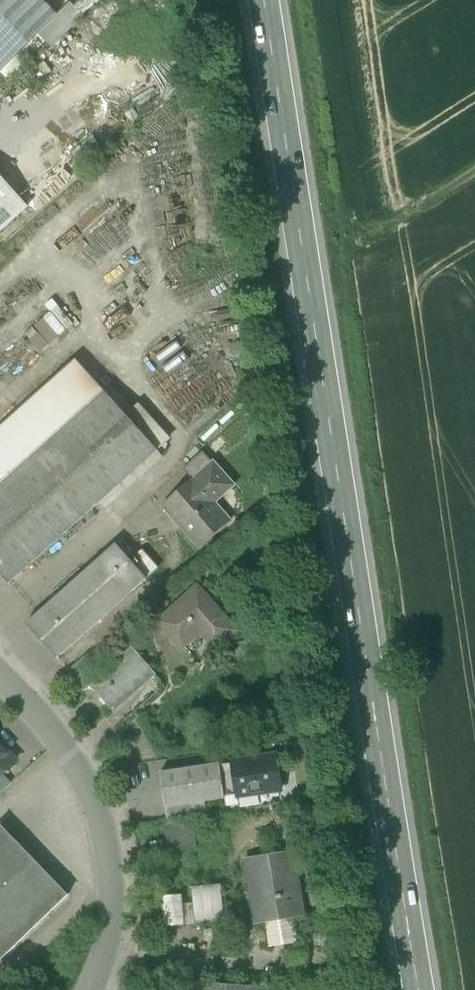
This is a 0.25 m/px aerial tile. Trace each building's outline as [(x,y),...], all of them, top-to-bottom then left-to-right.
[(43,0),(0,0),(0,71),(2,73),(58,15),(43,0)] [(0,180),(0,233),(28,208),(2,178),(0,180)] [(56,305),(25,333),(42,352),(73,324),(56,305)] [(0,429),(0,574),(9,584),(158,451),(77,360),(0,429)] [(203,452),(183,470),(193,480),(194,480),(194,481),(213,464),(203,452)] [(231,522),(210,498),(229,481),(214,463),(213,464),(194,481),(194,480),(193,480),(164,506),(201,549),(231,522)] [(117,545),(26,625),(57,659),(147,579),(117,545)] [(198,588),(160,622),(182,647),(205,627),(221,646),(237,632),(198,588)] [(103,675),(92,685),(115,711),(155,675),(132,650),(103,675)] [(87,655),(68,672),(76,681),(94,665),(95,664),(87,655)] [(94,665),(76,681),(85,691),(92,685),(103,675),(94,665)] [(16,761),(0,744),(0,777),(16,761)] [(276,756),(233,762),(233,764),(220,766),(225,797),(238,795),(238,797),(281,790),(276,756)] [(220,764),(161,773),(166,808),(193,803),(225,799),(225,797),(220,766),(220,764)] [(193,803),(166,808),(168,819),(195,815),(193,803)] [(170,854),(198,849),(193,821),(165,826),(170,854)] [(0,827),(0,962),(69,895),(2,825),(0,827)] [(292,856),(249,862),(258,920),(301,914),(292,856)] [(183,895),(163,897),(165,927),(186,925),(183,895)]
